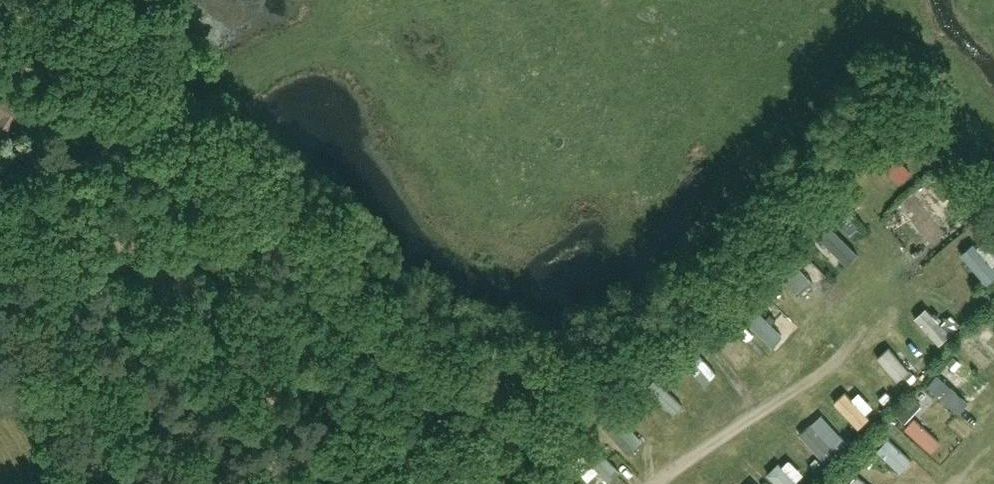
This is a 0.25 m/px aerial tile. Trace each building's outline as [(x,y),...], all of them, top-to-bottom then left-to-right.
[(17,122),(27,107),(0,90),(0,111),(17,122)] [(905,179),(917,168),(882,132),(870,144),(905,179)] [(786,231),(782,235),(833,284),(873,235),(822,185),(786,231)] [(947,188),(938,196),(930,186),(918,197),(947,232),(969,213),(947,188)] [(851,187),(841,194),(854,213),(865,205),(851,187)] [(993,280),(993,243),(990,236),(969,249),(989,283),(993,280)] [(742,273),(716,294),(772,361),(803,330),(742,273)] [(716,294),(684,322),(741,386),(772,361),(716,294)] [(910,316),(869,350),(901,389),(941,349),(910,316)] [(712,391),(726,380),(698,347),(685,357),(712,391)] [(916,394),(966,441),(993,409),(993,404),(951,356),(916,394)] [(838,368),(806,393),(855,436),(878,410),(838,368)] [(806,393),(776,412),(830,463),(855,436),(806,393)] [(725,446),(764,483),(810,483),(830,463),(776,412),(725,446)] [(641,462),(654,449),(628,423),(615,436),(641,462)] [(889,441),(879,451),(900,474),(911,464),(889,441)]
